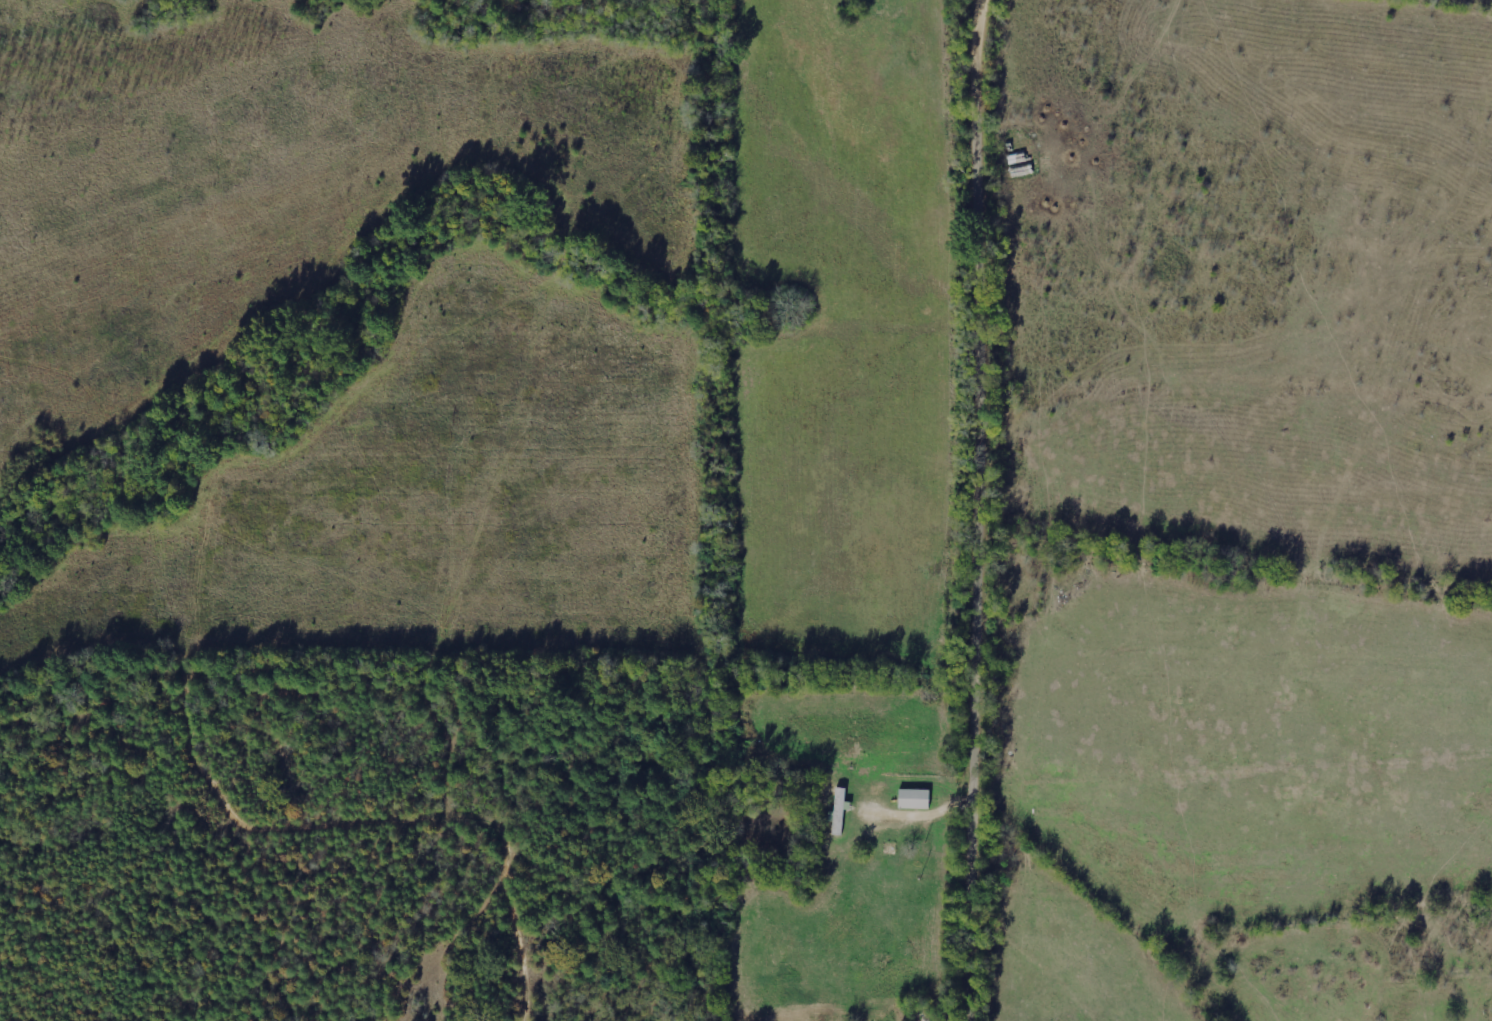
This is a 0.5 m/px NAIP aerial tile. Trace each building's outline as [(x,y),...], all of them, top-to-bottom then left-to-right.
[(900,808),(931,809),(932,790),(901,789),(900,808)]
